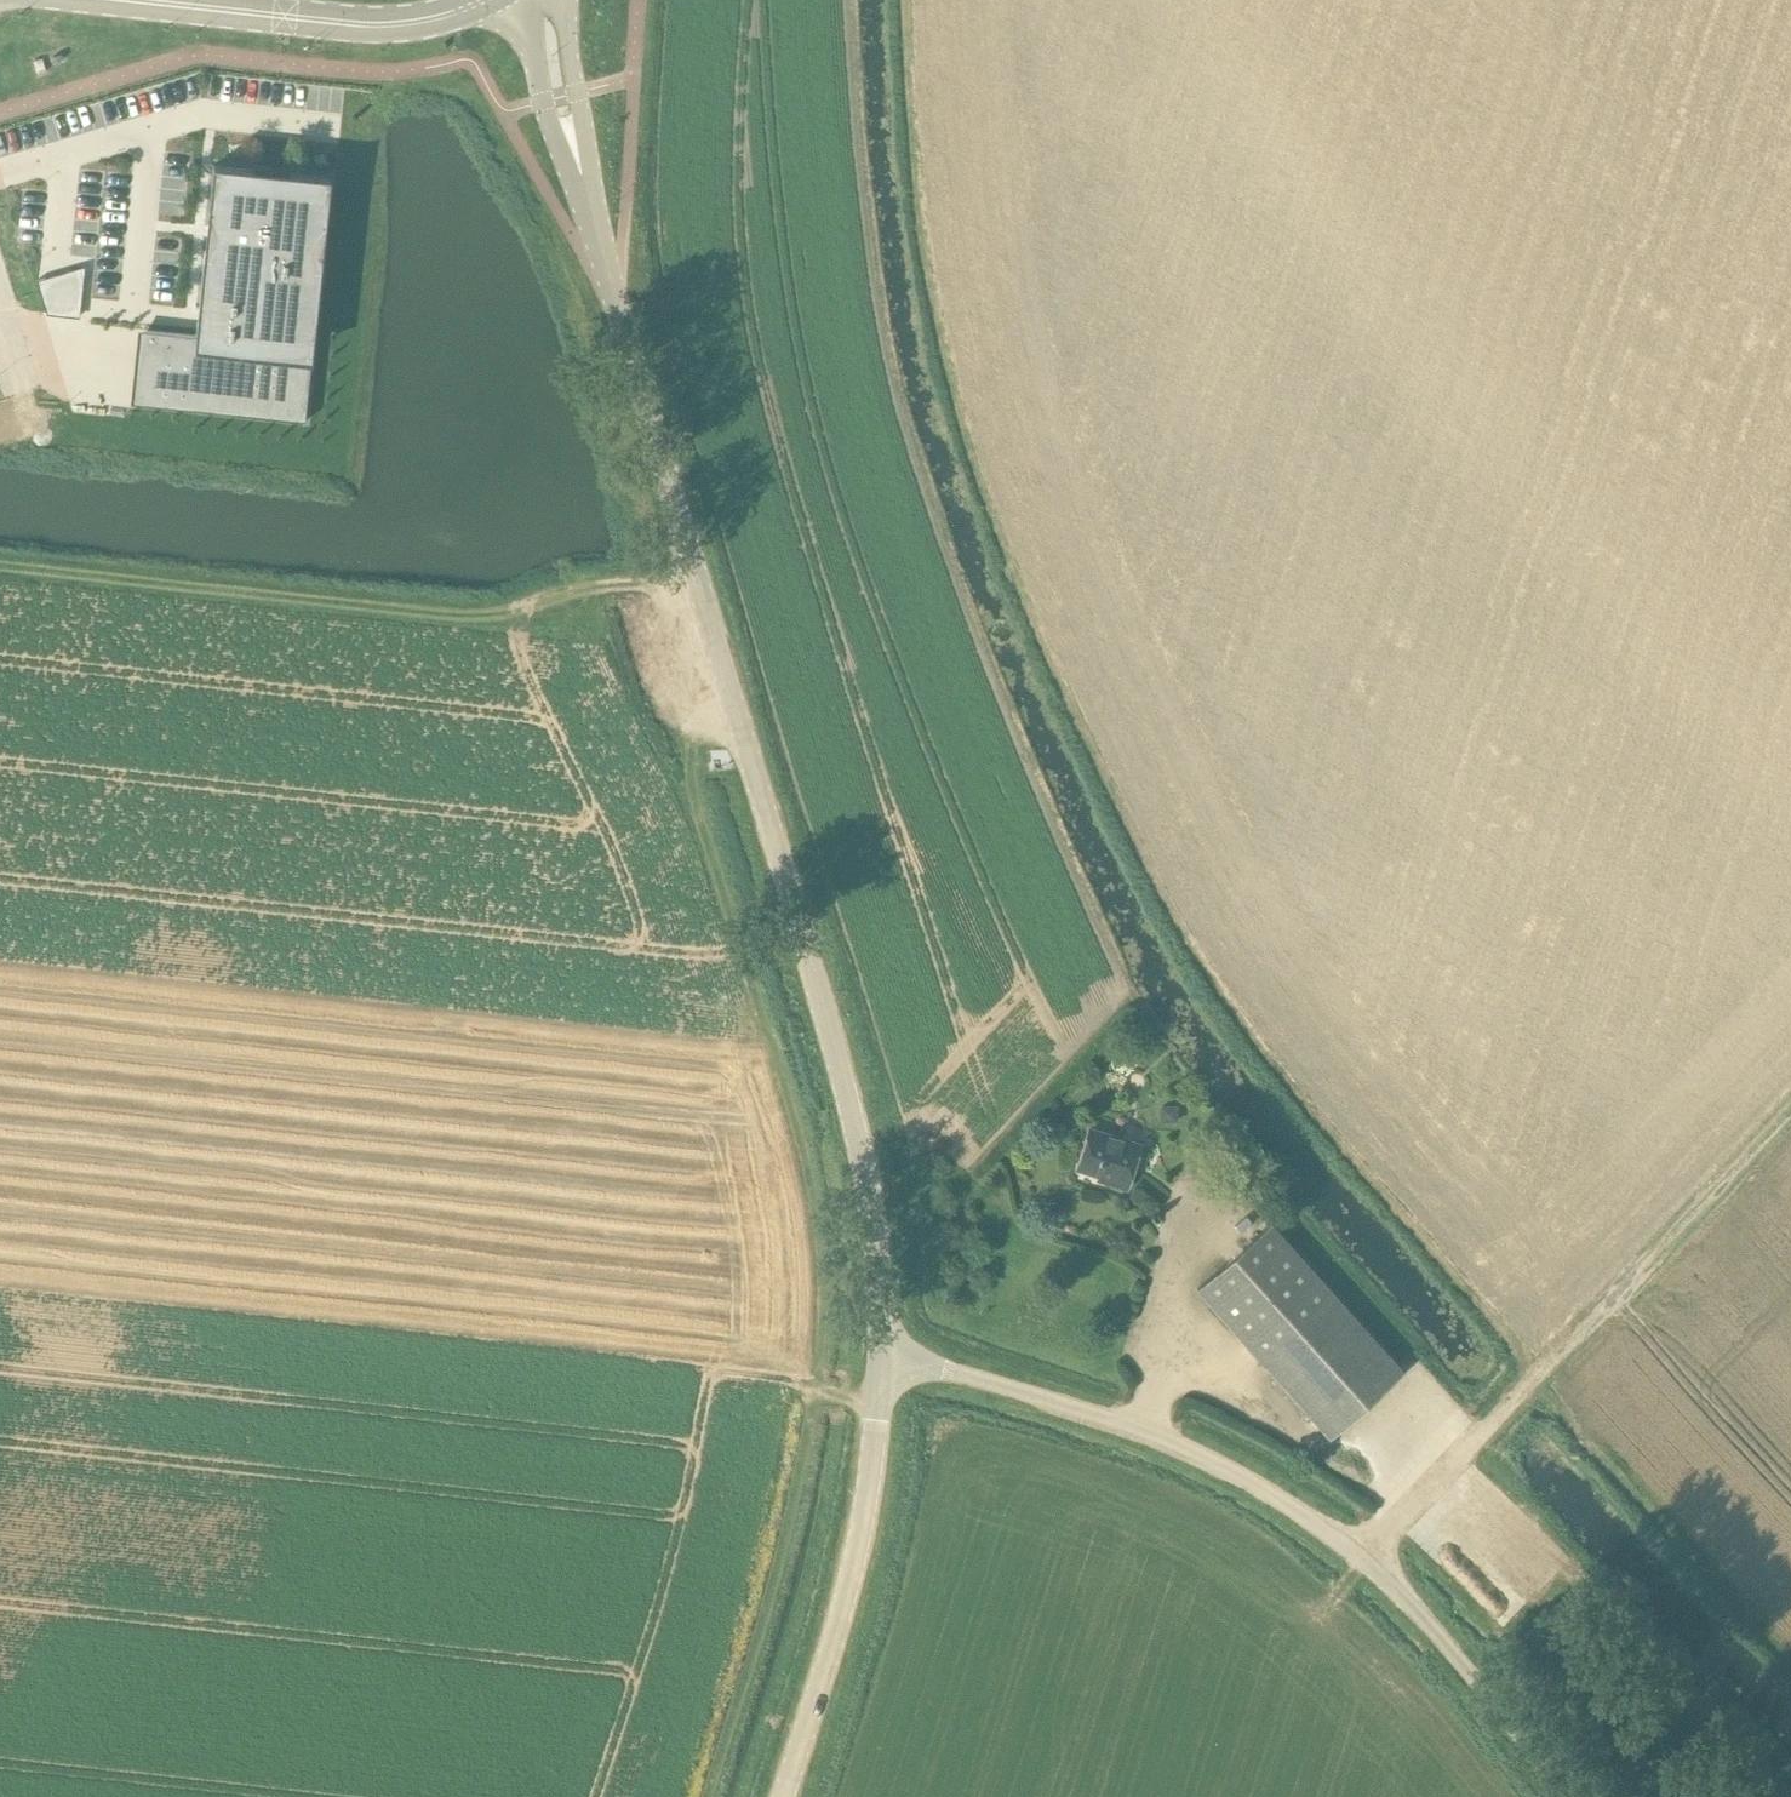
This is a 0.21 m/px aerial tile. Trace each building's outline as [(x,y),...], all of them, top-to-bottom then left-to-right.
[(148,330),(140,404),(306,421),(331,176),(214,164),(208,226),(207,236),(199,309),(197,329),(196,335),(148,330)] [(45,278),(38,280),(48,313),(48,314),(55,315),(56,314),(79,316),(84,268),(46,279),(45,278)] [(1177,1105),(1160,1105),(1161,1123),(1178,1122),(1177,1105)] [(1140,1144),(1113,1135),(1090,1128),(1077,1168),(1109,1178),(1107,1182),(1127,1188),(1140,1144)] [(1271,1222),(1216,1272),(1197,1289),(1327,1434),(1401,1368),(1271,1222)]
